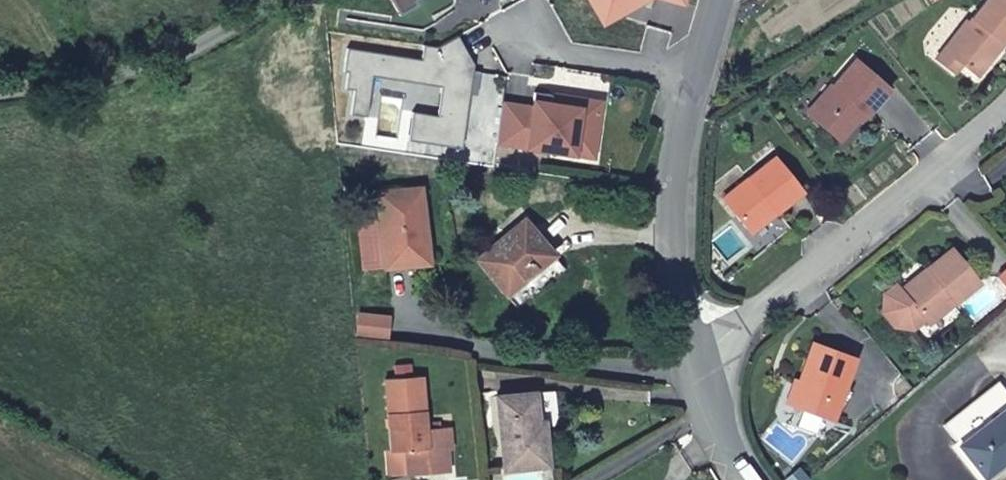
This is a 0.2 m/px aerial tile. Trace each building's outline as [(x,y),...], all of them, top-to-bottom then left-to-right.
[(395,9),(413,0),(390,0),(395,9)] [(607,0),(589,0),(599,18),(613,11),(607,0)] [(613,11),(633,0),(607,0),(613,11)] [(961,65),(975,77),(991,59),(989,49),(997,40),(1001,43),(1005,37),(1005,0),(986,0),(944,52),(961,65)] [(409,107),(405,135),(459,143),(466,89),(470,65),(470,60),(454,31),(434,42),(421,40),(418,55),(345,45),(341,68),(345,69),(344,85),(352,86),(350,97),(366,99),(370,73),(439,82),(434,110),(409,107)] [(954,74),(961,65),(944,52),(937,60),(954,74)] [(864,117),(886,93),(852,62),(830,87),(832,88),(808,115),(835,139),(859,113),(864,117)] [(477,66),(470,65),(466,89),(473,90),(477,66)] [(499,99),(492,137),(570,149),(573,127),(592,130),(596,106),(547,99),(548,90),(532,88),(529,103),(499,99)] [(597,97),(548,90),(547,99),(596,106),(597,97)] [(366,99),(350,97),(349,111),(365,113),(366,99)] [(592,130),(573,127),(570,149),(589,152),(592,130)] [(798,191),(771,159),(720,202),(742,229),(768,207),(772,212),(798,191)] [(375,190),(383,263),(425,259),(418,186),(375,190)] [(469,247),(513,301),(560,264),(518,210),(469,247)] [(926,323),(978,280),(951,247),(926,267),(931,272),(904,294),(895,283),(884,292),(881,309),(892,323),(911,326),(922,318),(926,323)] [(831,420),(855,357),(814,341),(790,405),(831,420)] [(408,464),(448,460),(445,439),(453,438),(451,418),(425,421),(422,402),(419,370),(381,375),(384,406),(389,445),(405,444),(408,464)] [(980,474),(1005,453),(1005,397),(993,381),(939,427),(980,474)] [(496,389),(505,465),(551,460),(546,414),(539,415),(537,395),(554,393),(553,382),(496,389)] [(448,468),(448,460),(408,464),(409,472),(448,468)]
